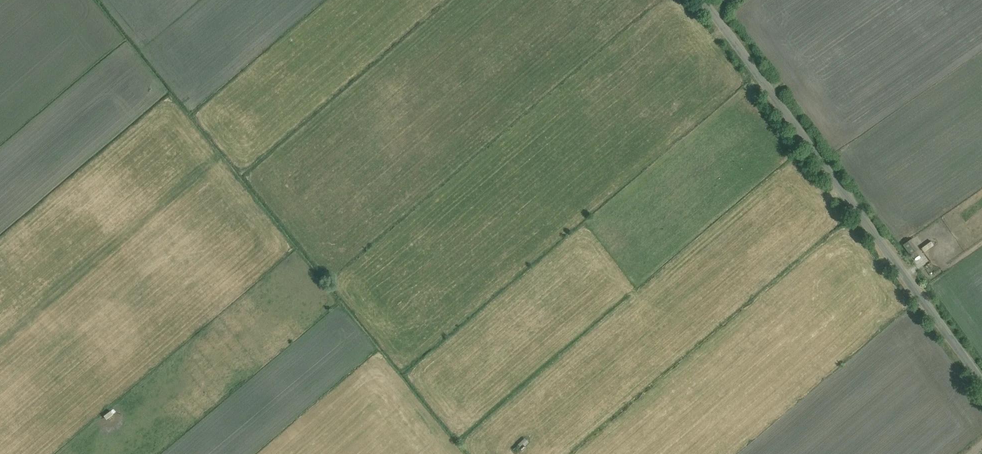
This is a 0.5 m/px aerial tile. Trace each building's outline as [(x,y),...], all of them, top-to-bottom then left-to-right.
[(514,453),(525,442),(522,439),(510,449),(514,453)]
